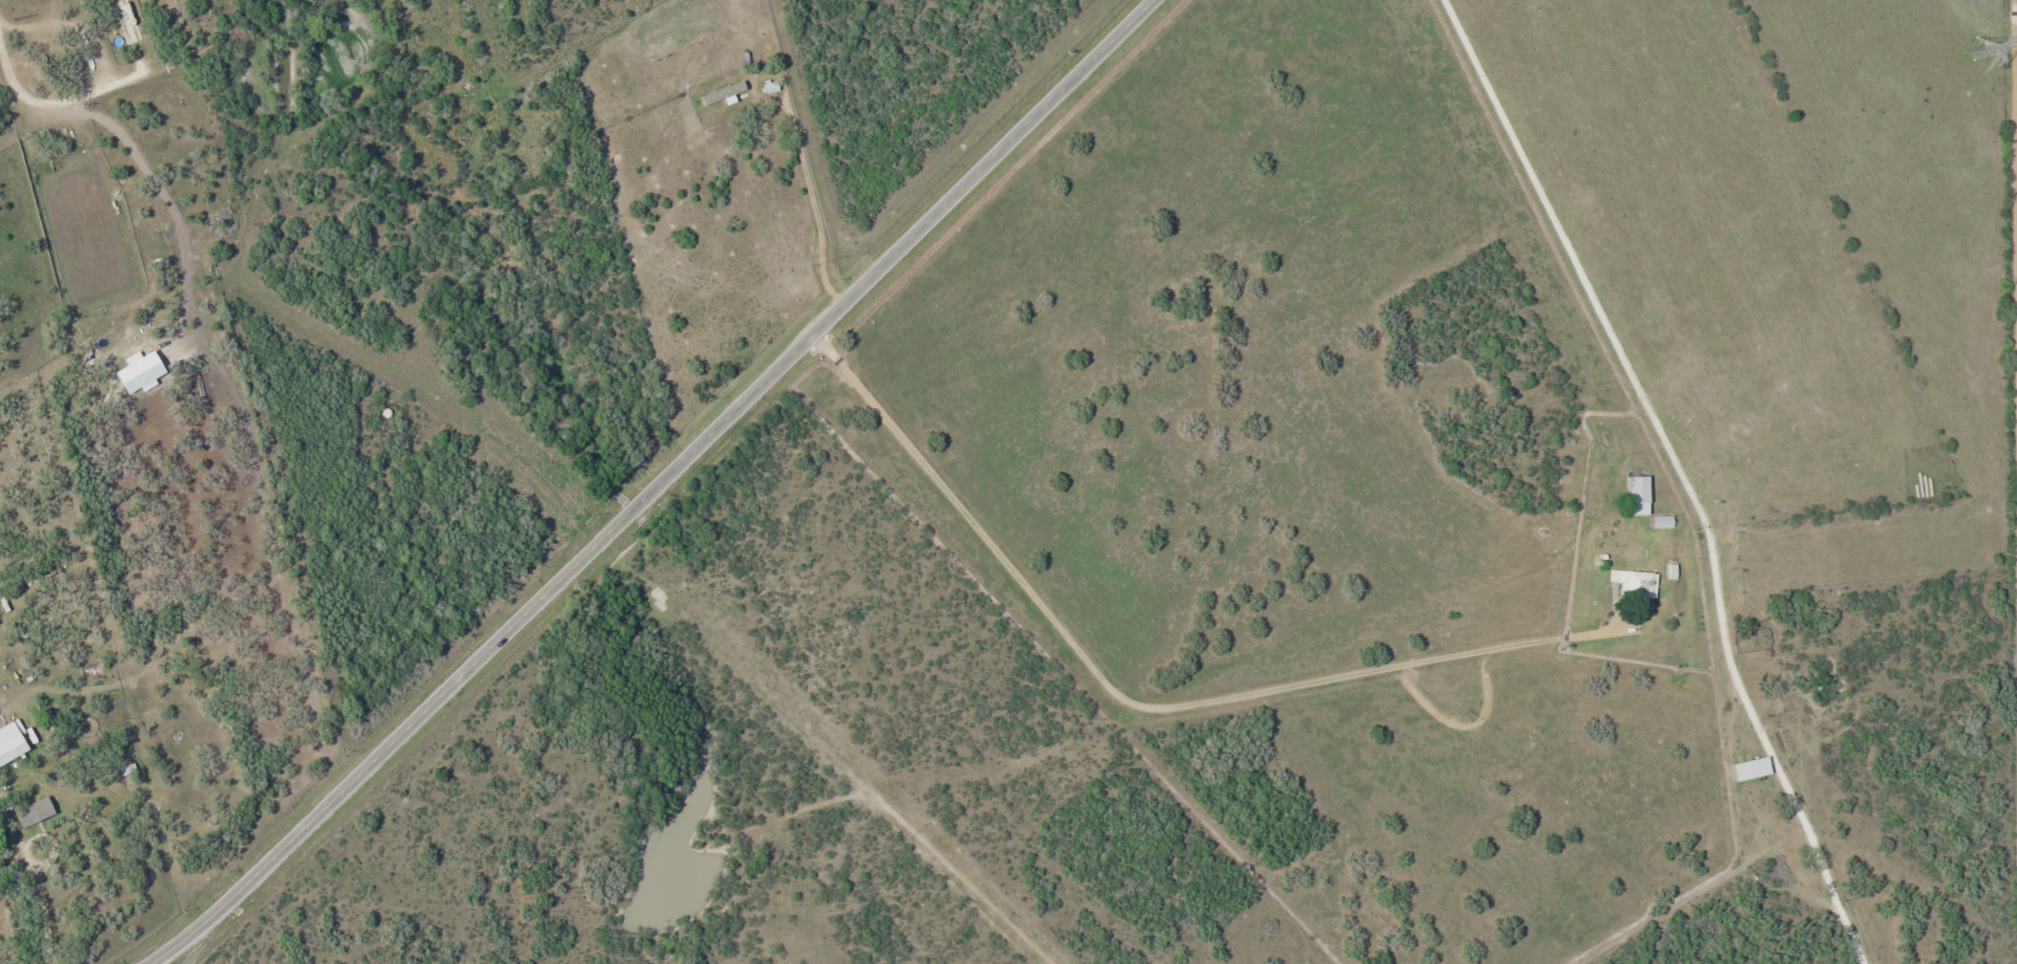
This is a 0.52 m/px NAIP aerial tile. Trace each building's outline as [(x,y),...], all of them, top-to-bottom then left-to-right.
[(142,40),(129,0),(119,0),(127,24),(120,27),(127,45),(142,40)] [(1626,477),(1647,476),(1648,505),(1628,506),(1626,477)] [(1652,515),(1671,515),(1672,528),(1652,528),(1652,515)] [(1620,571),(1657,575),(1654,600),(1617,596),(1620,571)] [(0,730),(0,766),(28,750),(12,723),(0,730)] [(45,796),(54,814),(22,829),(13,811),(45,796)]
